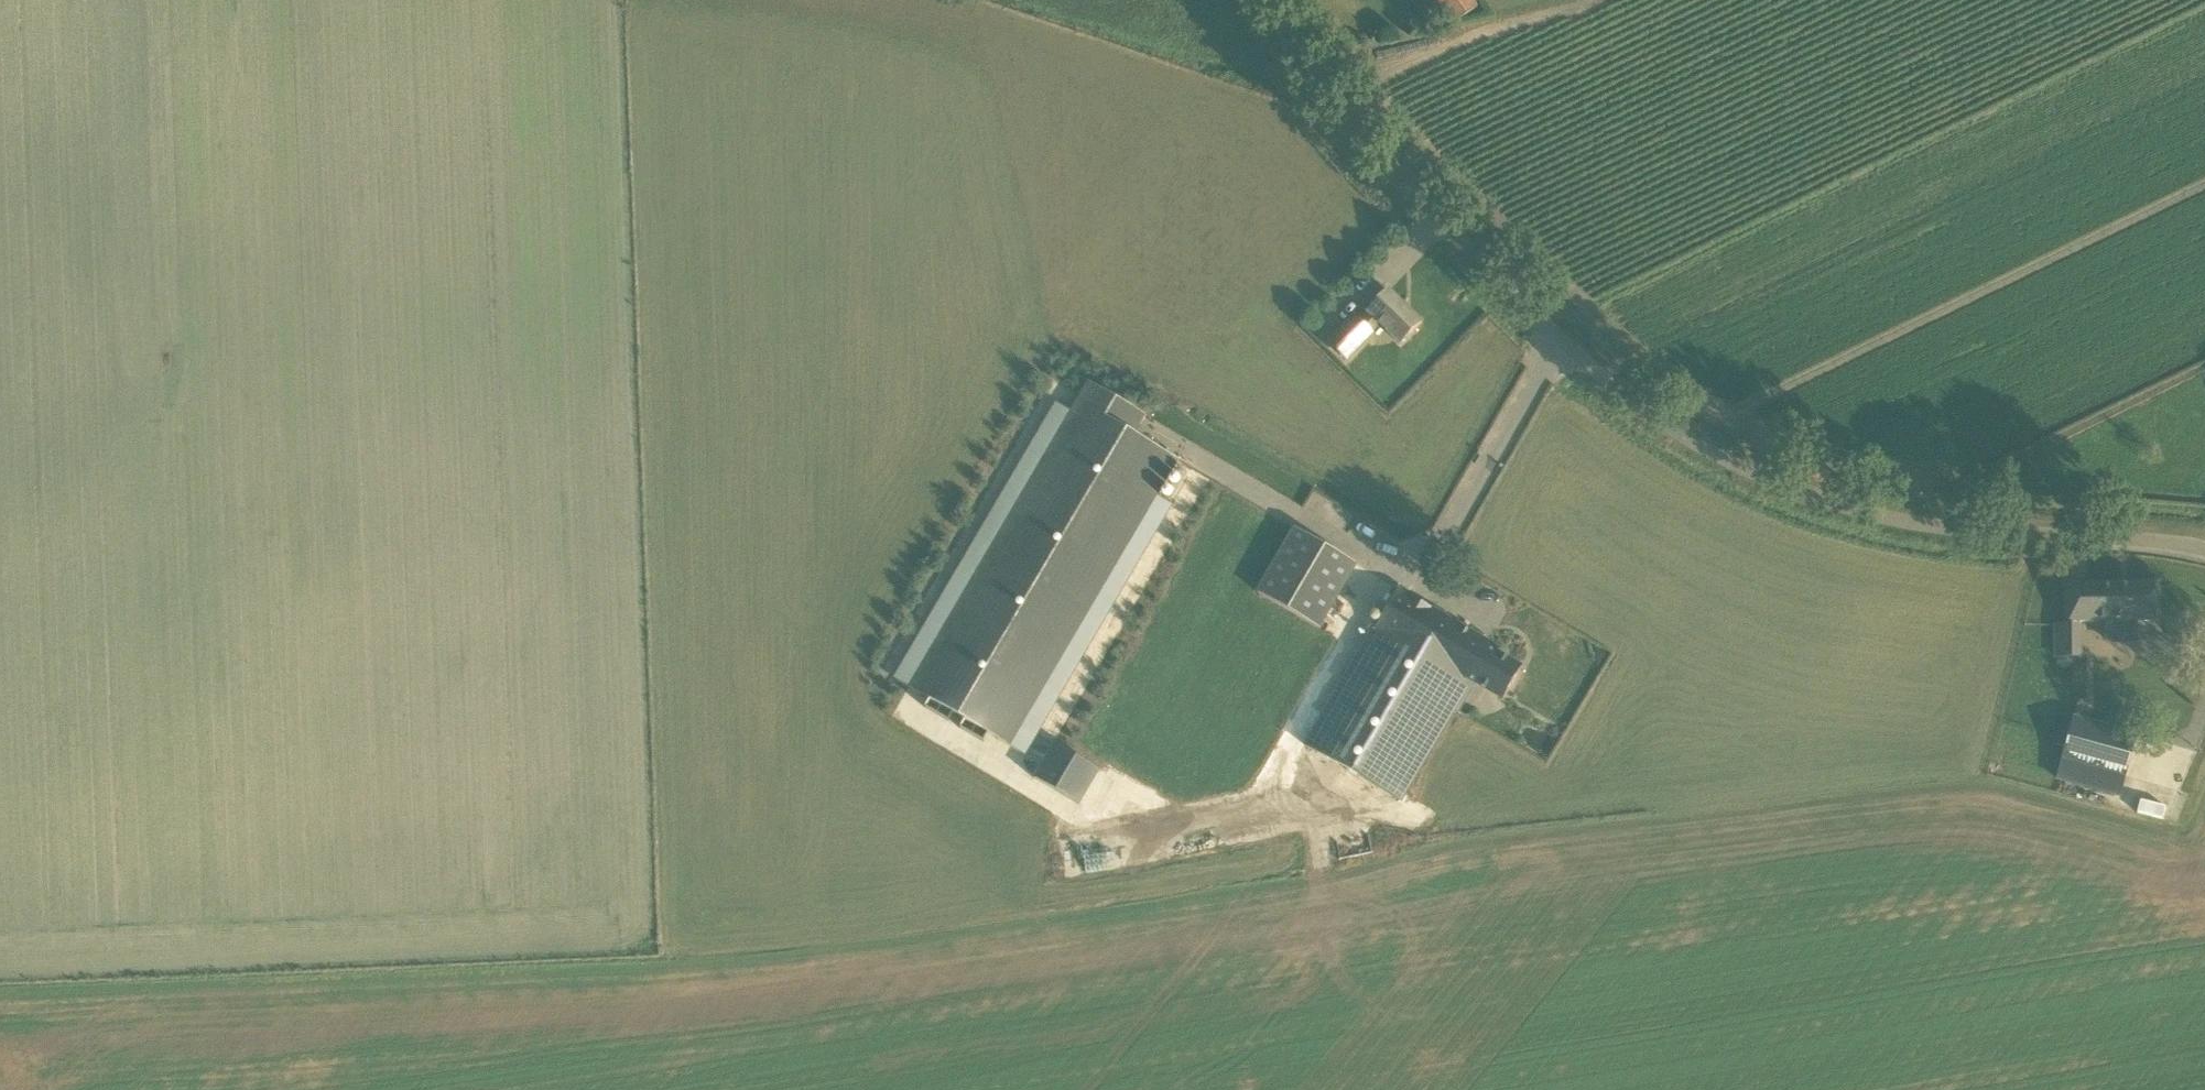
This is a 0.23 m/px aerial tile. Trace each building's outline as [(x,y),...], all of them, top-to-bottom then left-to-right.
[(1475,0),(1436,0),(1454,24),(1479,5),(1475,0)] [(1389,291),(1369,311),(1371,313),(1363,322),(1356,316),(1331,342),(1348,359),(1374,332),(1372,331),(1380,323),(1402,343),(1421,322),(1389,291)] [(1087,380),(908,687),(1022,754),(1028,744),(1018,737),(1180,459),(1136,433),(1146,415),(1087,380)] [(1320,630),(1358,565),(1294,527),(1256,592),(1320,630)] [(2065,583),(2067,621),(2106,620),(2105,624),(2138,623),(2138,619),(2157,618),(2156,581),(2065,583)] [(1489,642),(1399,589),(1308,747),(1364,780),(1377,789),(1406,805),(1476,683),(1504,699),(1522,667),(1486,646),(1489,642)] [(2056,621),(2055,656),(2085,657),(2086,622),(2056,621)] [(2073,715),(2061,758),(2056,776),(2121,793),(2137,732),(2073,715)] [(1057,741),(1038,779),(1086,804),(1106,766),(1057,741)]
